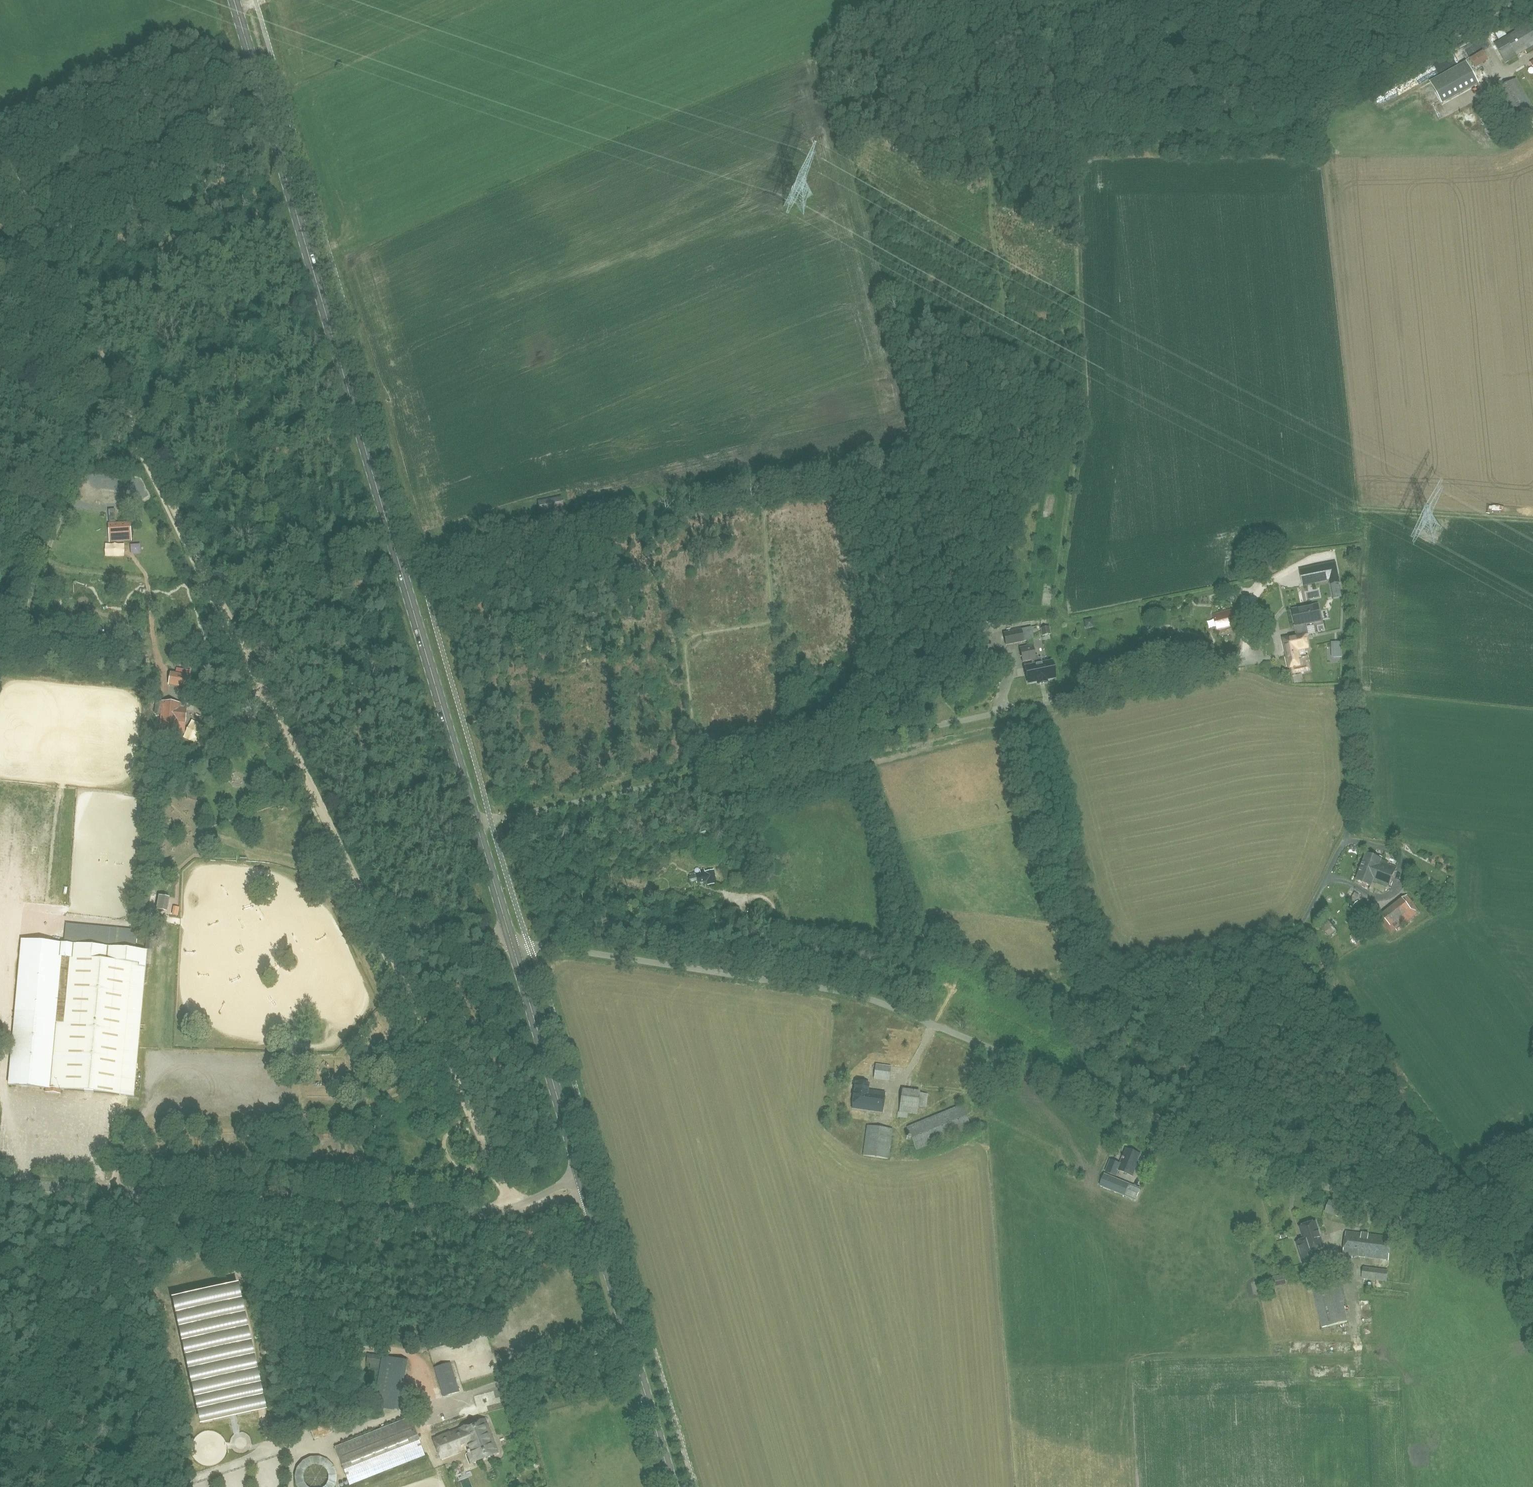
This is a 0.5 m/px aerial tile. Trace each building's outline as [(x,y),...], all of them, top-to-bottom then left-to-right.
[(1532,47),(1532,22),(1495,45),(1506,63),(1532,47)] [(1477,72),(1482,69),(1480,66),(1489,60),(1483,51),(1470,59),(1475,68),(1477,72)] [(1442,104),(1478,84),(1466,63),(1431,83),(1442,104)] [(1532,113),(1532,109),(1516,80),(1496,92),(1515,124),(1532,113)] [(181,247),(191,244),(196,242),(195,237),(192,237),(191,233),(178,236),(179,239),(181,247)] [(110,535),(130,534),(130,523),(109,525),(110,535)] [(1250,565),(1261,566),(1262,555),(1251,554),(1250,565)] [(1300,571),(1303,585),(1330,580),(1331,585),(1339,583),(1335,564),(1300,571)] [(1296,627),(1321,622),(1317,605),(1292,610),(1296,627)] [(1214,616),(1217,629),(1232,625),(1231,624),(1239,622),(1236,612),(1228,614),(1228,612),(1214,616)] [(1299,658),(1297,650),(1308,648),(1304,625),(1295,627),(1297,636),(1284,639),(1290,668),(1292,667),(1294,673),(1309,670),(1306,657),(1299,658)] [(1042,636),(1050,634),(1049,627),(1041,629),(1042,636)] [(1006,645),(1034,639),(1032,631),(1031,628),(1022,629),(1004,633),(1006,645)] [(1055,677),(1052,662),(1042,664),(1041,657),(1038,658),(1038,655),(1035,656),(1033,646),(1020,648),(1023,662),(1032,660),(1033,666),(1025,667),(1029,683),(1038,681),(1038,684),(1047,682),(1046,679),(1055,677)] [(188,687),(190,677),(171,674),(169,684),(188,687)] [(1292,676),(1294,684),(1303,682),(1301,674),(1292,676)] [(185,721),(186,710),(179,709),(179,704),(163,702),(160,732),(176,734),(178,721),(185,721)] [(1388,889),(1397,868),(1382,862),(1383,861),(1381,860),(1367,854),(1361,869),(1375,875),(1374,877),(1380,879),(1377,885),(1388,889)] [(1377,885),(1380,879),(1374,877),(1375,875),(1361,869),(1357,881),(1371,886),(1372,883),(1377,885)] [(716,883),(713,871),(706,872),(706,873),(696,875),(697,882),(707,880),(708,885),(716,883)] [(1402,928),(1420,913),(1407,895),(1378,918),(1392,935),(1397,931),(1396,929),(1401,926),(1402,928)] [(167,912),(170,898),(158,896),(156,910),(167,912)] [(1363,922),(1373,913),(1362,899),(1352,908),(1363,922)] [(133,1096),(147,952),(22,940),(9,1085),(133,1096)] [(889,1081),(891,1067),(876,1065),(874,1078),(889,1081)] [(882,1113),(885,1093),(868,1090),(869,1084),(856,1082),(852,1108),(882,1113)] [(926,1109),(928,1095),(920,1094),(920,1092),(902,1089),(899,1112),(898,1112),(897,1118),(907,1119),(908,1114),(917,1115),(918,1108),(926,1109)] [(916,1151),(971,1128),(962,1106),(907,1128),(916,1151)] [(888,1159),(892,1130),(867,1126),(863,1156),(888,1159)] [(1136,1166),(1140,1155),(1127,1149),(1120,1165),(1110,1161),(1106,1172),(1116,1177),(1118,1171),(1132,1176),(1137,1166),(1136,1166)] [(1137,1200),(1140,1190),(1129,1186),(1129,1185),(1105,1175),(1100,1186),(1125,1196),(1125,1195),(1137,1200)] [(479,1198),(485,1195),(482,1188),(476,1191),(479,1198)] [(1345,1220),(1345,1219),(1357,1223),(1361,1212),(1349,1208),(1330,1201),(1325,1213),(1345,1220)] [(1303,1262),(1317,1258),(1315,1251),(1324,1248),(1315,1223),(1300,1228),(1304,1240),(1297,1243),(1303,1262)] [(1247,1237),(1259,1234),(1257,1228),(1246,1231),(1247,1237)] [(1388,1261),(1391,1238),(1346,1232),(1343,1255),(1388,1261)] [(174,1262),(196,1251),(194,1247),(172,1258),(174,1262)] [(1336,1272),(1334,1262),(1325,1264),(1328,1274),(1336,1272)] [(1328,1274),(1325,1264),(1317,1265),(1320,1278),(1328,1276),(1328,1274)] [(1387,1282),(1388,1271),(1366,1268),(1364,1279),(1387,1282)] [(1262,1290),(1286,1285),(1284,1275),(1260,1280),(1262,1290)] [(1323,1328),(1348,1322),(1338,1282),(1314,1288),(1323,1328)] [(370,1368),(379,1370),(379,1366),(381,1356),(368,1354),(366,1364),(368,1364),(370,1365),(370,1368)] [(399,1411),(399,1409),(408,1361),(381,1356),(379,1366),(379,1370),(378,1376),(373,1406),(397,1410),(399,1411)] [(443,1397),(459,1392),(451,1364),(434,1368),(443,1397)] [(1325,1377),(1337,1377),(1337,1366),(1325,1366),(1325,1377)] [(190,1395),(177,1399),(181,1415),(194,1412),(190,1395)] [(350,1486),(424,1456),(410,1419),(336,1448),(350,1486)] [(497,1452),(484,1419),(433,1438),(440,1458),(465,1448),(471,1462),(497,1452)] [(338,1479),(338,1475),(337,1471),(335,1467),(332,1464),(329,1461),(325,1459),(321,1458),(317,1457),(313,1458),(309,1459),(305,1461),(302,1464),(299,1467),(297,1470),(296,1474),(295,1479),(296,1483),(297,1486),(337,1486),(338,1483),(338,1479)]
